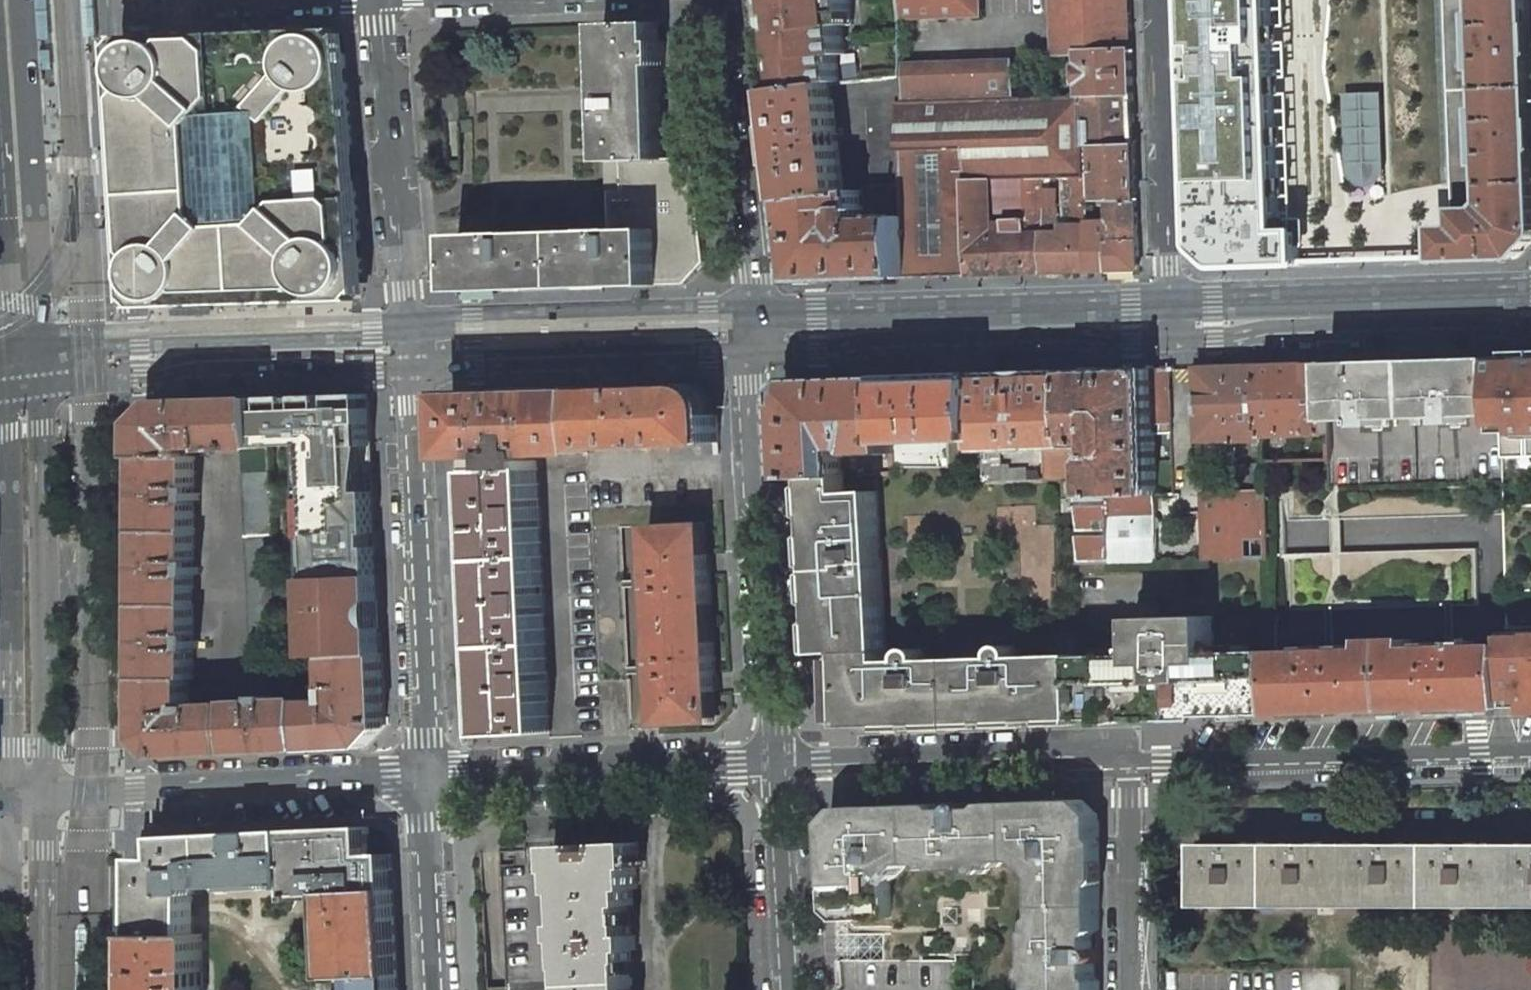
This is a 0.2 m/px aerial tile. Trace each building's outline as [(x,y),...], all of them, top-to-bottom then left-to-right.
[(43,70),(54,69),(50,0),(39,0),(43,70)] [(96,0),(84,0),(87,37),(98,36),(96,0)] [(776,92),(831,85),(846,83),(843,58),(852,57),(846,12),(853,11),(852,0),(765,0),(776,92)] [(901,18),(979,15),(979,0),(901,0),(901,18)] [(1057,28),(1068,27),(1069,51),(1079,50),(1132,48),(1130,0),(1055,0),(1057,28)] [(1197,244),(1197,247),(1199,249),(1218,266),(1220,268),(1238,267),(1301,266),(1300,233),(1280,233),(1272,0),(1189,0),(1197,244)] [(1457,211),(1440,211),(1440,228),(1438,228),(1439,259),(1438,259),(1438,261),(1518,258),(1530,244),(1530,64),(1529,0),(1450,0),(1457,211)] [(704,260),(692,157),(662,159),(660,67),(667,67),(666,43),(659,42),(658,23),(601,24),(604,100),(601,100),(602,133),(604,133),(608,228),(594,229),(593,230),(519,233),(519,231),(488,233),(488,234),(457,235),(459,292),(684,285),(704,260)] [(1283,33),(1283,60),(1292,60),(1292,33),(1283,33)] [(291,36),(219,38),(177,40),(172,46),(165,43),(157,41),(151,41),(143,44),(138,47),(134,52),(130,59),(128,65),(128,72),(130,77),(132,83),(136,87),(130,97),(135,171),(162,195),(164,244),(158,245),(152,248),(147,253),(142,261),(140,270),(140,278),(143,286),(147,291),(154,297),(163,300),(173,300),(182,297),(190,291),(195,283),(197,273),(248,272),(276,298),(308,297),(317,289),(322,292),(330,295),(339,295),(347,292),(353,289),(357,284),(361,279),(363,270),(361,257),(358,251),(354,246),(360,239),(355,181),(344,182),(343,171),(342,155),(353,154),(347,83),(342,78),(346,67),(344,55),(341,48),(335,42),(329,38),(321,36),(309,36),(299,42),(291,36)] [(1081,97),(1134,95),(1132,48),(1079,50),(1081,97)] [(903,77),(903,103),(1019,99),(1019,93),(1014,93),(1013,62),(902,66),(903,77)] [(903,77),(861,82),(874,190),(881,189),(902,189),(900,153),(899,103),(903,103),(903,77)] [(831,85),(776,92),(789,200),(843,195),(837,136),(843,135),(842,127),(836,127),(831,85)] [(965,181),(1044,179),(1086,177),(1085,147),(1135,145),(1134,95),(1081,97),(1020,99),(1019,99),(903,103),(899,103),(900,153),(964,151),(965,181)] [(1356,110),(1357,166),(1357,167),(1359,173),(1361,175),(1365,177),(1371,175),(1374,172),(1375,169),(1373,110),(1356,110)] [(1135,145),(1085,147),(1086,177),(1087,201),(1109,201),(1137,201),(1135,145)] [(964,151),(900,153),(902,189),(903,218),(904,277),(936,276),(968,275),(965,181),(964,151)] [(1086,177),(1044,179),(1044,184),(1050,184),(1060,186),(1070,185),(1072,233),(1088,232),(1088,224),(1087,201),(1086,177)] [(1044,272),(1044,189),(1044,184),(1044,179),(965,181),(968,275),(1008,274),(1044,272)] [(843,195),(789,200),(798,281),(847,279),(848,280),(854,280),(862,279),(862,278),(904,277),(903,218),(902,189),(881,189),(882,199),(877,199),(877,210),(882,209),(882,219),(864,220),(862,192),(843,195)] [(1054,189),(1044,189),(1044,272),(1068,272),(1090,271),(1088,232),(1072,233),(1056,233),(1054,189)] [(1112,223),(1088,224),(1088,232),(1090,271),(1116,270),(1139,270),(1137,201),(1109,201),(1110,217),(1111,217),(1112,223)] [(1499,358),(1500,415),(1502,459),(1530,458),(1530,357),(1499,358)] [(1499,358),(1329,363),(1331,421),(1362,420),(1362,425),(1366,425),(1366,426),(1383,426),(1383,419),(1410,418),(1421,418),(1447,417),(1448,424),(1465,423),(1465,416),(1500,415),(1499,358)] [(1294,364),(1263,365),(1266,435),(1331,434),(1331,421),(1329,363),(1294,364)] [(1263,365),(1198,368),(1201,442),(1204,442),(1204,458),(1211,464),(1230,464),(1236,457),(1236,441),(1266,440),(1266,435),(1263,365)] [(1117,370),(1072,371),(1074,445),(1101,444),(1101,455),(1096,455),(1091,462),(1092,498),(1109,497),(1157,495),(1154,434),(1164,434),(1161,368),(1117,370)] [(1169,368),(1161,368),(1164,434),(1172,433),(1169,368)] [(1024,373),(981,374),(984,440),(984,452),(1046,450),(1074,449),(1074,445),(1072,371),(1024,373)] [(937,376),(889,377),(892,443),(947,442),(984,440),(981,374),(937,376)] [(845,379),(793,380),(793,381),(784,390),(789,479),(812,477),(845,476),(844,450),(855,450),(856,454),(861,456),(892,454),(892,443),(889,377),(845,379)] [(643,390),(584,393),(586,447),(641,446),(641,443),(654,443),(654,445),(719,443),(718,415),(713,415),(711,402),(709,399),(707,396),(701,392),(691,389),(643,390)] [(461,404),(452,405),(454,457),(490,456),(490,462),(479,462),(480,471),(538,469),(538,467),(537,467),(536,454),(586,452),(586,447),(584,393),(529,394),(492,395),(461,396),(461,404)] [(370,394),(264,397),(268,447),(316,446),(316,452),(306,452),(311,552),(321,551),(321,557),(312,558),(312,578),(320,578),(369,576),(379,575),(370,394)] [(212,449),(240,449),(267,448),(268,447),(264,397),(165,401),(144,422),(144,456),(188,456),(189,447),(198,447),(198,452),(212,451),(212,449)] [(278,659),(274,572),(273,560),(267,448),(240,449),(251,660),(278,659)] [(1074,449),(1046,450),(1047,479),(1064,479),(1075,479),(1074,449)] [(144,473),(143,604),(194,605),(194,575),(199,575),(199,567),(194,567),(195,500),(200,500),(200,493),(195,493),(195,456),(188,456),(144,456),(144,473)] [(480,471),(478,471),(491,735),(551,732),(538,469),(480,471)] [(998,656),(929,658),(929,645),(906,646),(906,659),(888,659),(878,491),(846,492),(845,476),(812,477),(823,654),(847,653),(849,727),(1082,719),(1082,718),(1080,653),(1021,655),(1021,642),(997,642),(998,656)] [(1064,479),(1065,512),(1076,512),(1076,498),(1075,479),(1064,479)] [(1205,541),(1206,559),(1270,557),(1268,494),(1204,496),(1205,514),(1200,514),(1192,521),(1193,534),(1200,541),(1205,541)] [(1077,563),(1158,561),(1157,515),(1157,495),(1109,497),(1092,498),(1076,498),(1076,512),(1077,563)] [(701,523),(650,526),(652,560),(654,560),(656,604),(654,604),(656,647),(659,647),(661,691),(658,691),(660,726),(711,723),(709,692),(717,692),(710,554),(702,554),(701,523)] [(383,653),(379,575),(369,576),(320,578),(312,578),(316,657),(334,656),(372,653),(383,654),(383,653)] [(143,604),(142,736),(164,757),(236,753),(233,702),(232,702),(232,704),(202,706),(202,705),(196,705),(190,706),(190,680),(194,679),(194,648),(199,648),(199,640),(194,640),(194,605),(143,604)] [(1160,717),(1274,713),(1272,651),(1272,649),(1249,650),(1214,651),(1214,645),(1213,615),(1138,617),(1139,641),(1139,654),(1103,655),(1080,655),(1082,718),(1082,719),(1107,718),(1106,709),(1131,708),(1160,711),(1160,717)] [(1507,627),(1507,646),(1509,696),(1509,707),(1530,706),(1530,627),(1507,627)] [(1370,650),(1272,651),(1274,713),(1296,712),(1296,711),(1479,706),(1479,708),(1509,707),(1509,696),(1507,646),(1411,648),(1411,639),(1370,641),(1370,650)] [(1129,648),(1103,648),(1103,655),(1139,654),(1139,641),(1136,641),(1132,642),(1130,645),(1129,648)] [(311,750),(366,747),(386,725),(383,654),(372,653),(334,656),(335,689),(334,689),(335,695),(336,701),(308,702),(311,750)] [(269,696),(269,701),(233,702),(236,753),(311,750),(308,702),(308,698),(277,700),(277,695),(269,696)] [(1131,708),(1106,709),(1107,718),(1160,717),(1160,711),(1131,708)] [(944,810),(938,804),(850,807),(830,829),(834,914),(841,921),(894,919),(893,885),(910,866),(927,865),(931,860),(941,860),(941,872),(977,871),(981,867),(987,866),(991,871),(990,859),(1002,858),(1005,863),(1024,863),(1041,878),(1040,917),(1045,922),(1045,931),(1033,931),(1033,967),(1037,972),(1037,981),(1045,981),(1045,989),(1099,989),(1099,977),(1093,977),(1094,964),(1097,961),(1099,957),(1098,952),(1094,949),(1094,937),(1099,931),(1099,821),(1077,800),(990,803),(984,809),(972,809),(969,807),(964,805),(959,806),(956,810),(944,810)] [(578,828),(580,860),(583,859),(584,883),(589,882),(590,914),(585,914),(586,931),(590,930),(591,958),(592,958),(594,989),(654,989),(652,952),(654,952),(654,940),(657,940),(657,925),(653,926),(652,914),(650,914),(650,896),(654,895),(654,879),(659,879),(657,846),(660,846),(660,825),(627,826),(629,840),(610,841),(609,827),(578,828)] [(292,830),(295,883),(296,895),(330,894),(335,989),(400,989),(393,854),(371,855),(370,827),(292,830)] [(195,886),(203,886),(295,883),(292,830),(163,837),(164,858),(142,858),(142,935),(194,935),(195,894),(195,886)] [(1199,843),(1199,906),(1530,906),(1530,844),(1199,843)] [(142,935),(142,989),(202,989),(202,975),(202,968),(202,935),(194,935),(142,935)]
